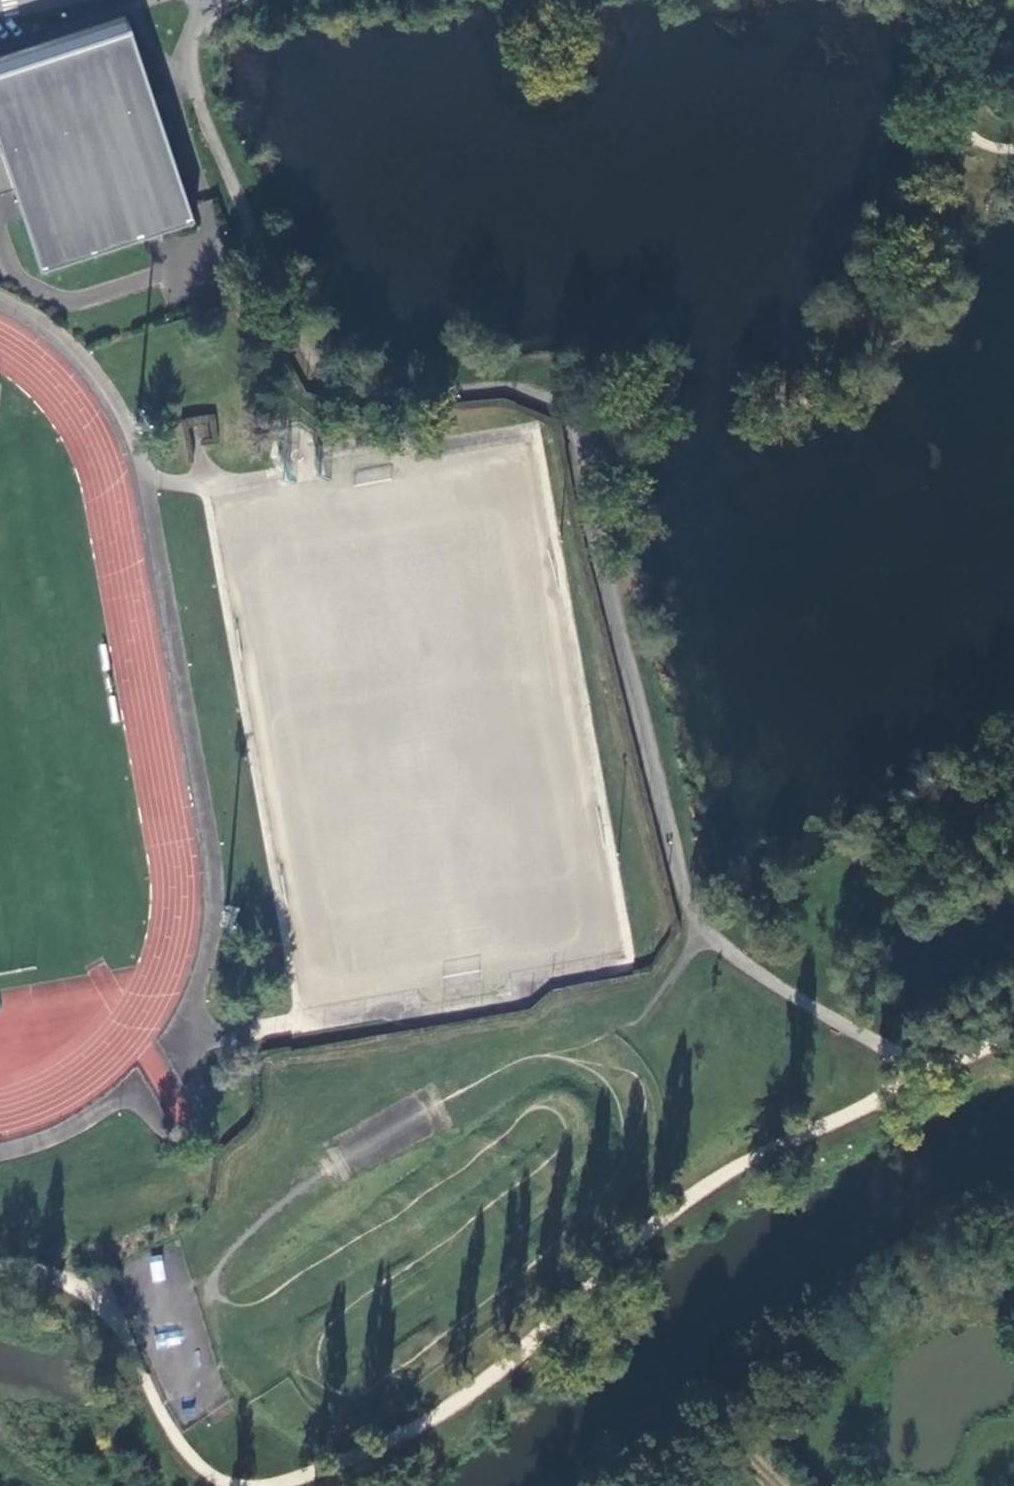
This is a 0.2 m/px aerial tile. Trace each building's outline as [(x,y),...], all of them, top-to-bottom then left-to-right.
[(42,276),(195,226),(127,15),(0,57),(0,197),(13,192),(42,276)] [(195,436),(214,437),(214,417),(195,417),(195,436)] [(685,1465),(673,1473),(682,1484),(694,1475),(685,1465)]
